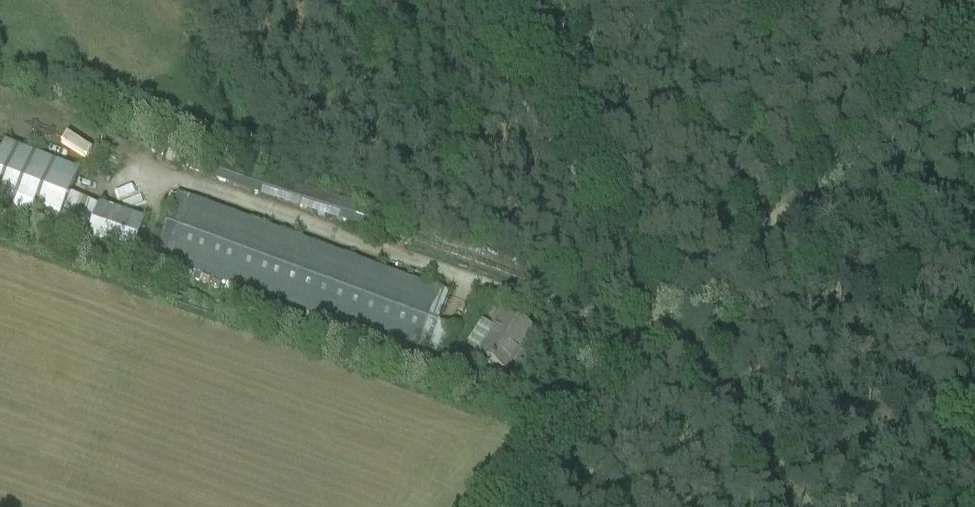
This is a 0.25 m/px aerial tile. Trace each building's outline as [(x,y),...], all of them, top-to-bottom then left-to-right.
[(80,172),(9,146),(0,166),(0,215),(54,235),(80,172)] [(178,195),(154,258),(414,356),(438,292),(178,195)] [(349,226),(356,206),(326,197),(320,216),(349,226)] [(132,260),(146,221),(97,205),(83,244),(132,260)] [(505,372),(532,330),(501,310),(491,327),(495,330),(479,355),(505,372)]
